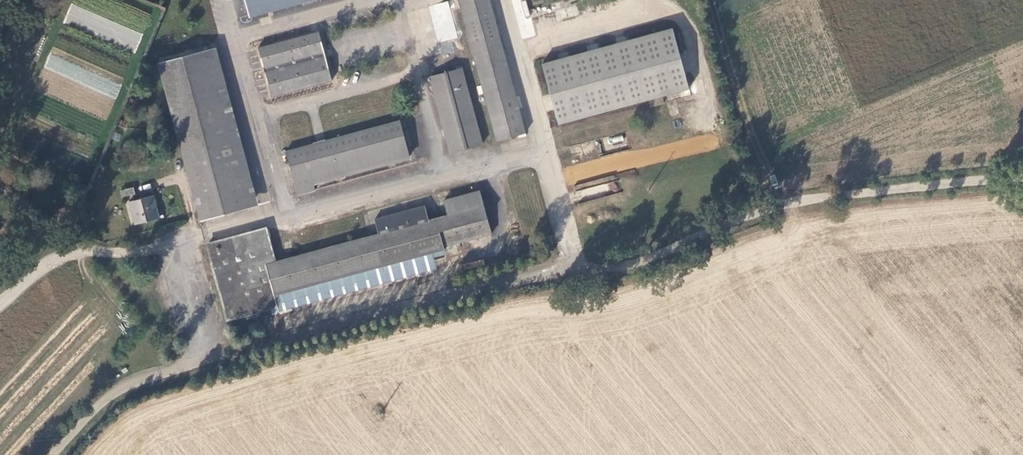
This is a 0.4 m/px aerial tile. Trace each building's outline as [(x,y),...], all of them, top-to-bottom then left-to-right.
[(247,17),(310,0),(243,0),(247,17)] [(474,65),(503,57),(487,0),(456,0),(474,65)] [(527,0),(516,2),(523,38),(534,36),(527,0)] [(436,42),(456,39),(450,1),(430,4),(436,42)] [(97,38),(105,18),(72,3),(63,23),(97,38)] [(672,30),(542,64),(558,125),(688,91),(672,30)] [(135,51),(141,34),(133,31),(131,38),(127,36),(123,46),(135,51)] [(330,83),(317,32),(257,48),(269,99),(330,83)] [(259,206),(217,48),(157,64),(200,222),(259,206)] [(474,65),(497,143),(526,134),(503,57),(474,65)] [(482,144),(461,71),(425,81),(446,154),(482,144)] [(313,191),(418,162),(407,118),(285,152),(298,200),(315,196),(313,191)] [(611,143),(623,141),(622,135),(610,138),(611,143)] [(281,307),(436,259),(434,251),(447,247),(445,240),(493,227),(482,186),(446,196),(450,211),(430,217),(430,214),(426,201),(377,215),(382,230),(279,259),(269,225),(210,242),(227,312),(228,315),(250,310),(252,315),(262,312),(260,306),(279,301),(281,307)] [(133,187),(119,191),(122,199),(135,195),(133,187)] [(161,214),(154,190),(128,198),(135,221),(161,214)] [(737,242),(748,237),(746,232),(735,237),(737,242)]
